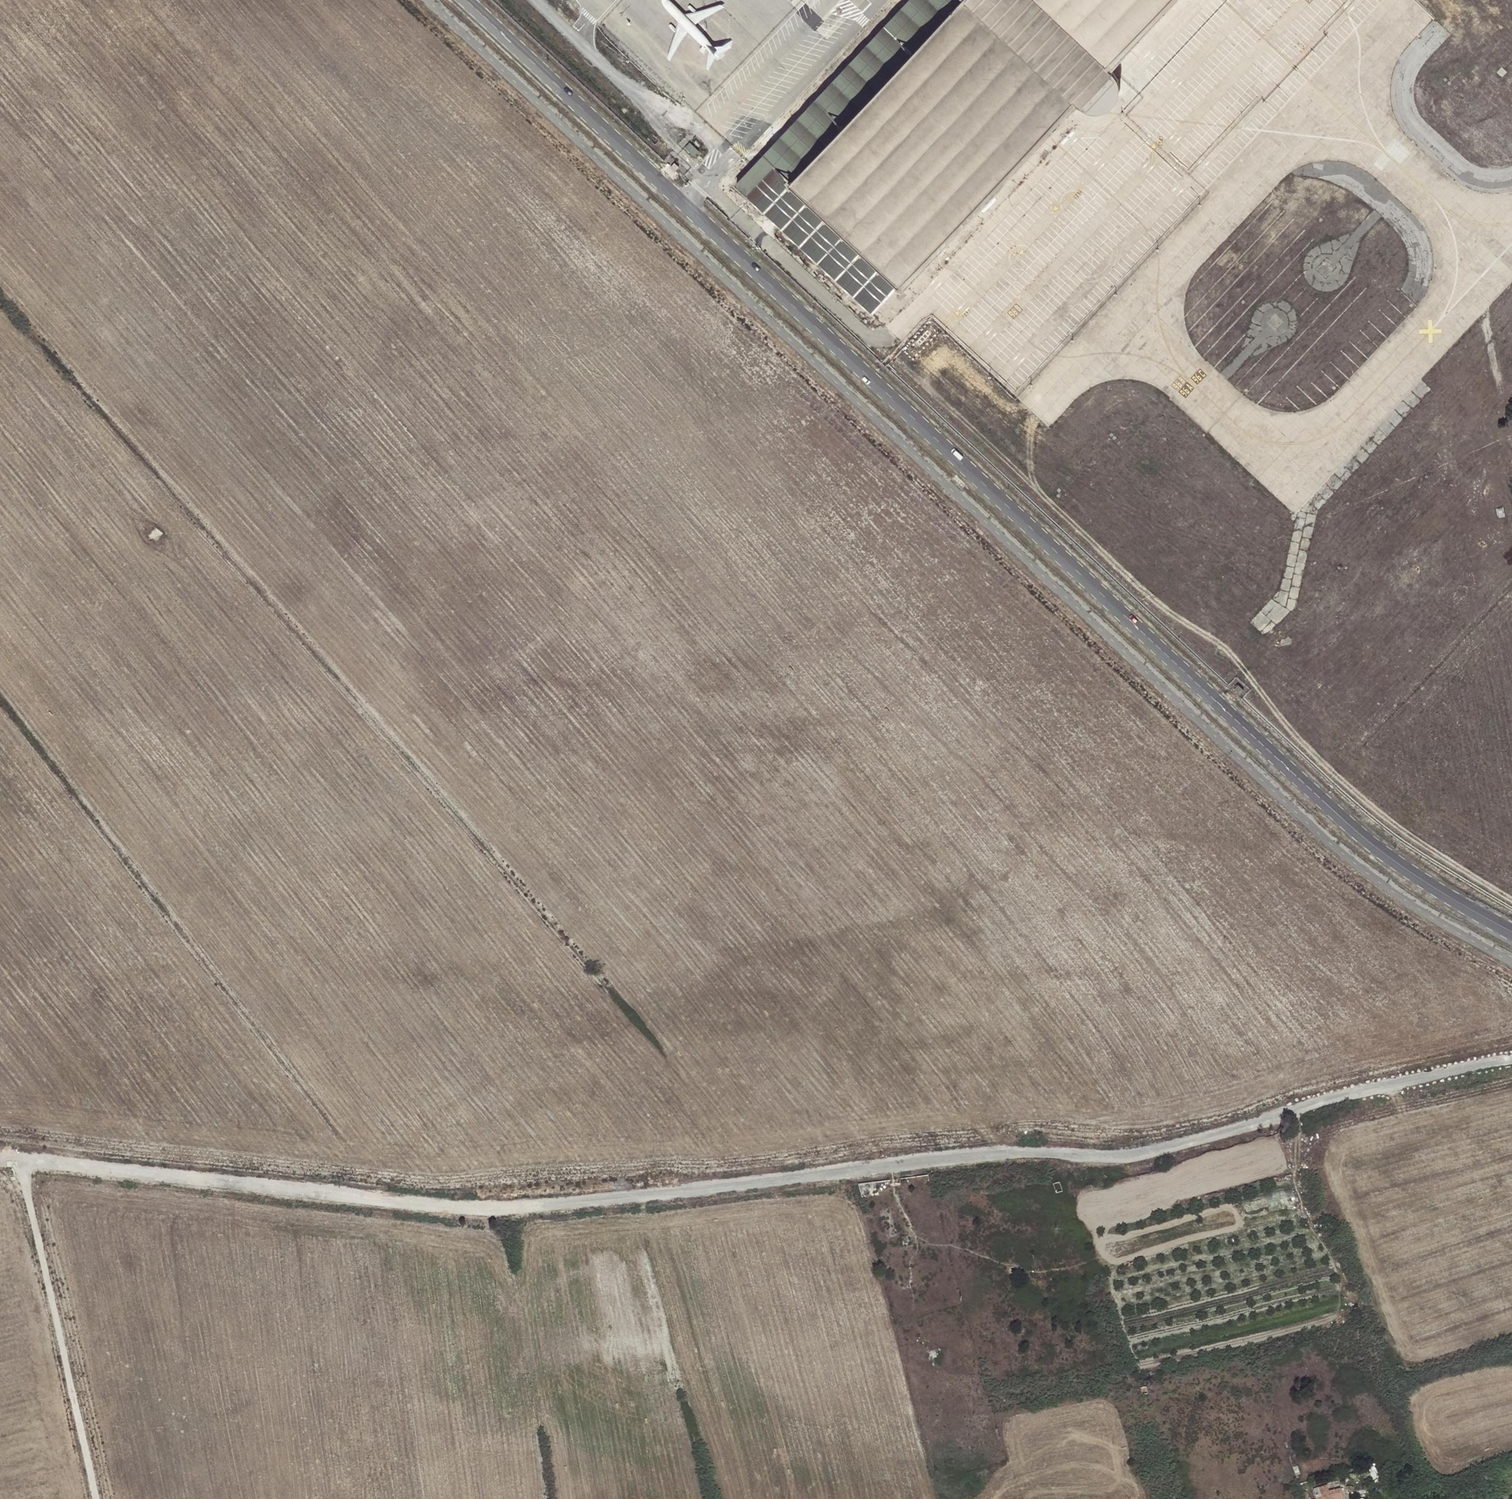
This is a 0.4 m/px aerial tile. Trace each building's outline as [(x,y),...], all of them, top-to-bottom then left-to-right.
[(873,313),(898,286),(902,289),(1077,102),(1085,109),(1090,110),(1093,111),(1098,112),(1103,110),(1107,109),(1113,105),(1117,99),(1120,93),(1120,88),(1119,81),(1116,76),(1113,71),(1109,67),(1172,0),(911,0),(757,164),(737,185),(873,313)] [(1238,683),(1234,688),(1240,693),(1244,688),(1238,683)] [(1149,1396),(1147,1389),(1140,1391),(1141,1398),(1149,1396)] [(1341,1489),(1328,1493),(1327,1491),(1316,1495),(1317,1498),(1344,1498),(1341,1489)]
